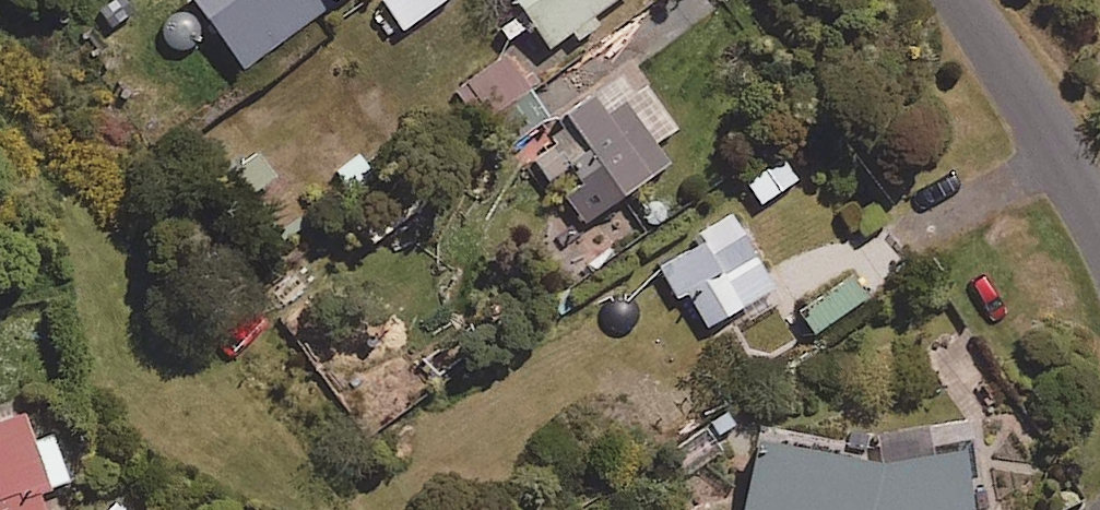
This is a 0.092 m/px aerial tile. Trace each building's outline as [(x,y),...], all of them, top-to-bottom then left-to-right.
[(314,0),(176,0),(230,78),(302,28),(323,13),(314,0)] [(323,13),(342,0),(314,0),(323,13)] [(377,2),(399,33),(445,0),(380,0),(377,2)] [(563,35),(572,47),(598,29),(590,17),(613,0),(503,0),(540,52),(563,35)] [(543,124),(503,60),(469,82),(508,146),(543,124)] [(674,128),(623,67),(558,121),(595,166),(555,199),(582,231),(663,164),(650,148),(674,128)] [(271,181),(253,154),(212,182),(231,209),(271,181)] [(737,314),(742,323),(777,303),(735,228),(658,271),(677,304),(686,299),(705,332),(737,314)] [(862,300),(847,279),(795,315),(811,337),(862,300)] [(19,419),(0,425),(0,509),(41,509),(35,495),(64,485),(48,439),(28,446),(19,419)] [(749,452),(740,509),(967,509),(954,455),(882,472),(749,452)]
